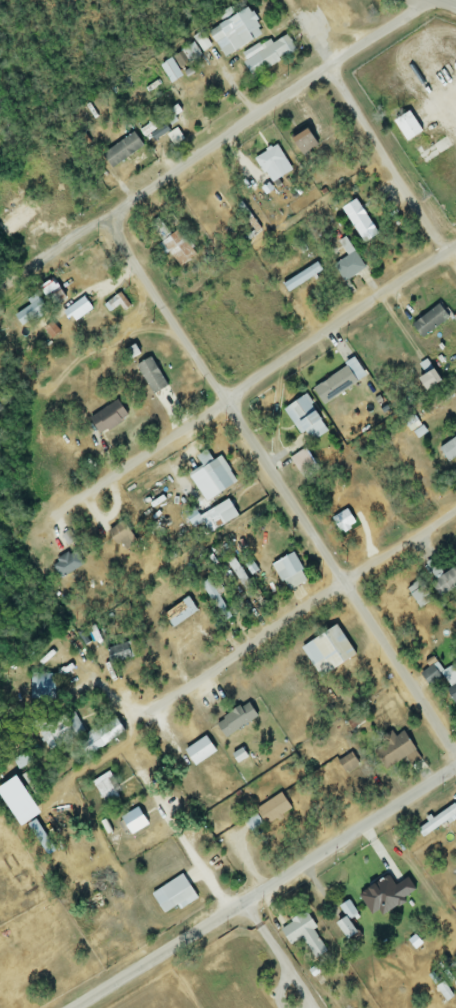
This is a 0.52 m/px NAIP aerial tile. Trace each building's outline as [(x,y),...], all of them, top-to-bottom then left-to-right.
[(206,34),(223,59),(262,33),(245,8),(206,34)] [(295,53),(285,36),(240,63),(249,79),(295,53)] [(9,198),(28,238),(36,234),(16,195),(9,198)] [(361,274),(357,257),(336,262),(340,279),(361,274)] [(304,431),(310,441),(325,432),(303,396),(282,409),(298,435),(304,431)] [(99,436),(126,417),(115,401),(88,420),(99,436)] [(446,463),(455,456),(455,436),(436,450),(446,463)] [(234,484),(219,457),(210,462),(205,453),(196,458),(201,467),(187,475),(203,502),(234,484)] [(207,535),(235,517),(225,501),(197,519),(207,535)] [(329,519),(336,533),(352,525),(345,511),(329,519)] [(304,583),(291,554),(270,564),(283,592),(304,583)] [(440,576),(436,569),(428,573),(434,582),(417,591),(424,603),(455,585),(455,567),(440,576)] [(158,616),(169,630),(195,611),(184,596),(158,616)] [(350,658),(336,628),(300,645),(310,667),(319,663),(323,671),(350,658)] [(51,675),(32,675),(32,700),(51,700),(51,675)] [(104,805),(119,796),(105,774),(90,783),(104,805)] [(455,815),(455,814),(451,806),(420,825),(425,833),(455,815)] [(260,826),(253,816),(244,823),(252,833),(260,826)] [(299,938),(313,959),(326,951),(303,914),(278,930),(287,945),(299,938)] [(352,933),(344,921),(349,918),(347,915),(333,925),(344,939),(352,933)]
